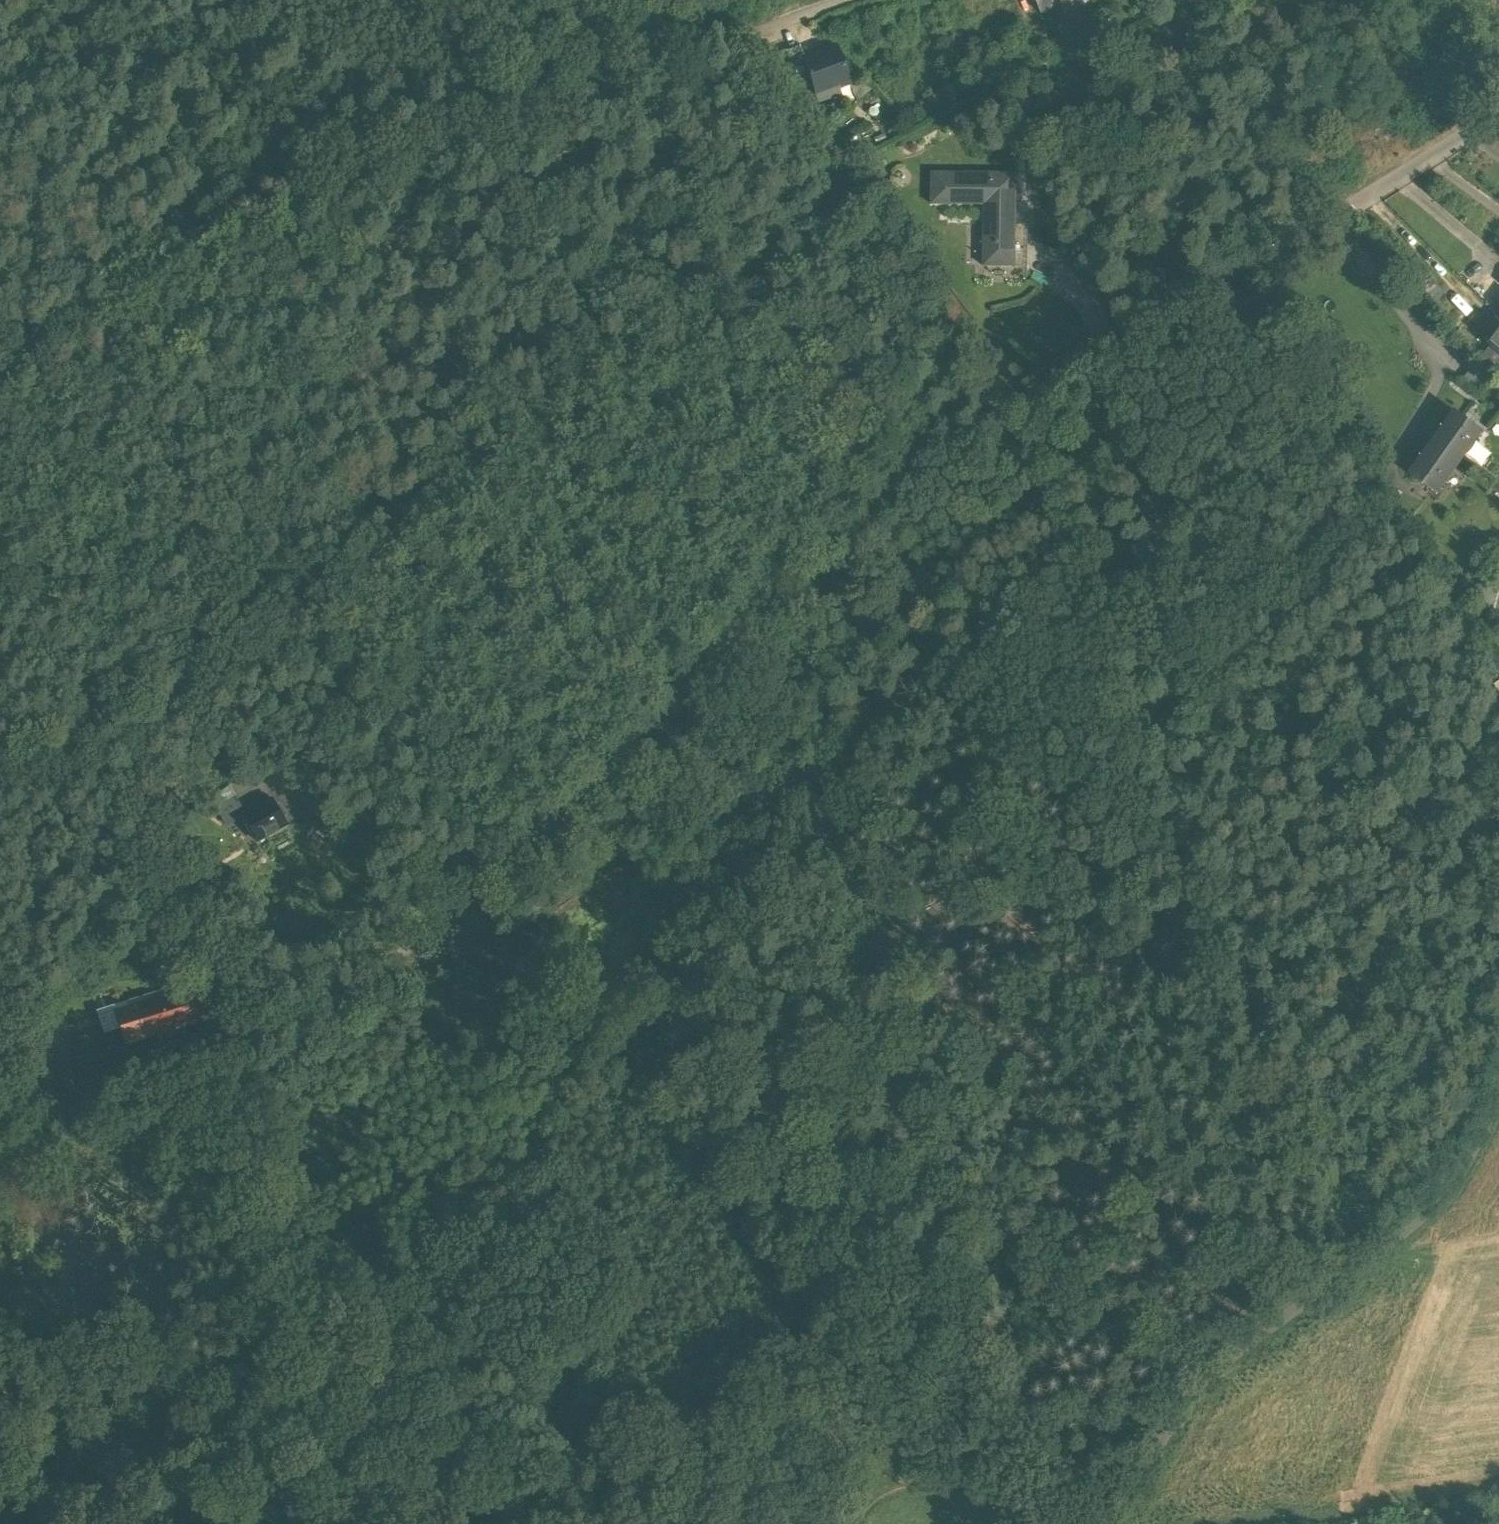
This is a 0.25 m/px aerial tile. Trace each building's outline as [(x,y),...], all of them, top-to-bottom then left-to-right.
[(1042,14),(1049,11),(1075,1),(1077,0),(1036,0),(1042,14)] [(1075,1),(1049,11),(1057,31),(1061,29),(1083,20),(1075,1)] [(1083,20),(1061,29),(1065,39),(1087,31),(1083,20)] [(798,47),(785,52),(794,78),(806,73),(801,60),(803,59),(798,47)] [(803,59),(801,60),(806,73),(816,100),(831,94),(829,90),(849,83),(836,47),(803,59)] [(1016,173),(932,173),(931,205),(985,206),(985,267),(1027,267),(1028,223),(1015,223),(1015,192),(1016,192),(1016,173)] [(1489,344),(1490,345),(1498,352),(1498,332),(1489,344)] [(1490,345),(1478,360),(1493,372),(1498,364),(1498,352),(1490,345)] [(1488,383),(1470,369),(1463,379),(1480,392),(1488,383)] [(1482,430),(1456,411),(1445,425),(1445,426),(1433,442),(1459,461),(1482,430)] [(1459,461),(1433,442),(1421,460),(1421,459),(1411,474),(1437,493),(1459,461)] [(1476,442),(1469,452),(1481,460),(1488,450),(1476,442)] [(235,797),(216,808),(223,820),(242,809),(235,797)] [(271,800),(242,816),(256,841),(285,825),(271,800)] [(202,986),(159,999),(169,1029),(211,1016),(202,986)] [(159,999),(116,1012),(125,1043),(169,1029),(159,999)]
